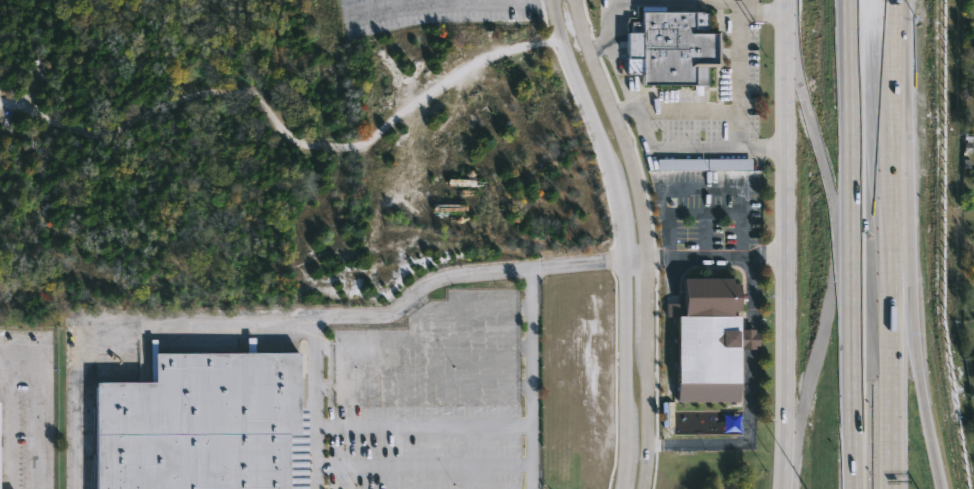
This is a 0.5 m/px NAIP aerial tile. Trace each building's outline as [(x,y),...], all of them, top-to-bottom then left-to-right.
[(701,10),(701,12),(707,12),(706,30),(719,30),(719,66),(707,66),(707,84),(642,84),(642,10),(701,10)] [(657,160),(657,172),(751,172),(751,160),(657,160)] [(728,278),(728,282),(735,283),(736,310),(728,310),(728,313),(735,313),(735,329),(751,329),(754,329),(754,347),(750,347),(735,348),(735,402),(674,402),(674,314),(680,314),(680,277),(728,278)] [(305,407),(305,488),(94,488),(93,382),(149,382),(149,339),(155,339),(156,353),(246,353),(246,338),(253,337),(253,341),(254,353),(297,353),(298,408),(305,407)]
